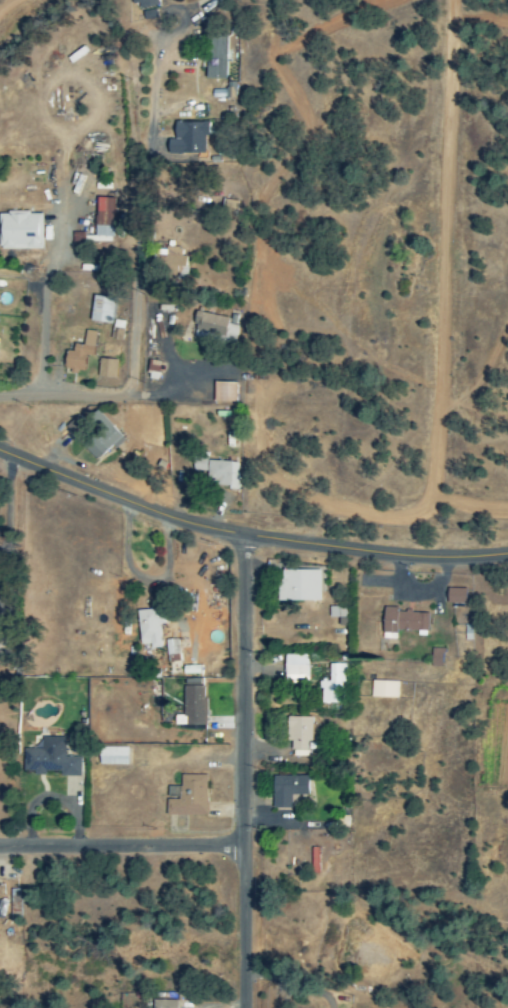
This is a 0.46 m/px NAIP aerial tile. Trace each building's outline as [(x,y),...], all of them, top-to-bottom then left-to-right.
[(158,7),(157,0),(135,0),(137,11),(158,7)] [(226,38),(206,37),(204,79),(225,80),(226,38)] [(174,122),(173,155),(206,156),(207,124),(174,122)] [(112,242),(113,199),(95,198),(94,242),(112,242)] [(41,250),(40,213),(0,214),(0,251),(41,250)] [(183,278),(186,255),(156,251),(153,274),(183,278)] [(89,321),(110,325),(114,299),(93,296),(89,321)] [(222,325),(223,317),(193,313),(190,336),(222,340),(221,342),(234,344),(236,327),(222,325)] [(95,332),(85,331),(83,347),(73,346),(72,352),(66,351),(63,369),(83,372),(85,355),(92,356),(95,332)] [(115,379),(116,360),(97,359),(96,378),(115,379)] [(157,380),(158,361),(147,361),(146,380),(157,380)] [(234,403),(235,383),(213,382),(213,402),(234,403)] [(88,422),(98,431),(82,447),(96,461),(110,446),(115,449),(124,439),(97,413),(88,422)] [(75,438),(88,426),(77,415),(64,427),(75,438)] [(237,488),(237,462),(208,461),(207,488),(237,488)] [(319,571),(280,570),(279,601),(291,602),(291,601),(319,601),(319,571)] [(446,604),(465,604),(465,589),(447,589),(446,604)] [(427,613),(396,611),(397,608),(383,607),(382,631),(426,633),(427,613)] [(158,625),(164,625),(162,608),(136,611),(140,645),(149,644),(150,649),(160,648),(158,625)] [(177,640),(165,640),(165,655),(177,654),(177,640)] [(442,649),(430,649),(429,666),(442,667),(442,649)] [(308,655),(284,656),(285,683),(308,683),(308,655)] [(345,664),(328,664),(329,682),(321,682),(321,704),(341,704),(341,683),(346,683),(345,664)] [(396,699),(397,682),(370,681),(370,698),(396,699)] [(311,718),(289,717),(289,742),(291,742),(291,751),(309,751),(309,736),(316,737),(317,725),(311,725),(311,718)] [(80,777),(80,758),(63,758),(63,738),(33,739),(33,749),(23,749),(23,772),(33,772),(33,775),(44,775),(44,772),(60,771),(60,777),(80,777)] [(127,748),(99,748),(99,766),(127,766),(127,748)] [(206,816),(206,776),(180,775),(180,794),(166,794),(166,816),(206,816)] [(273,808),(292,809),(292,796),(307,796),(308,777),(273,776),(273,808)]
